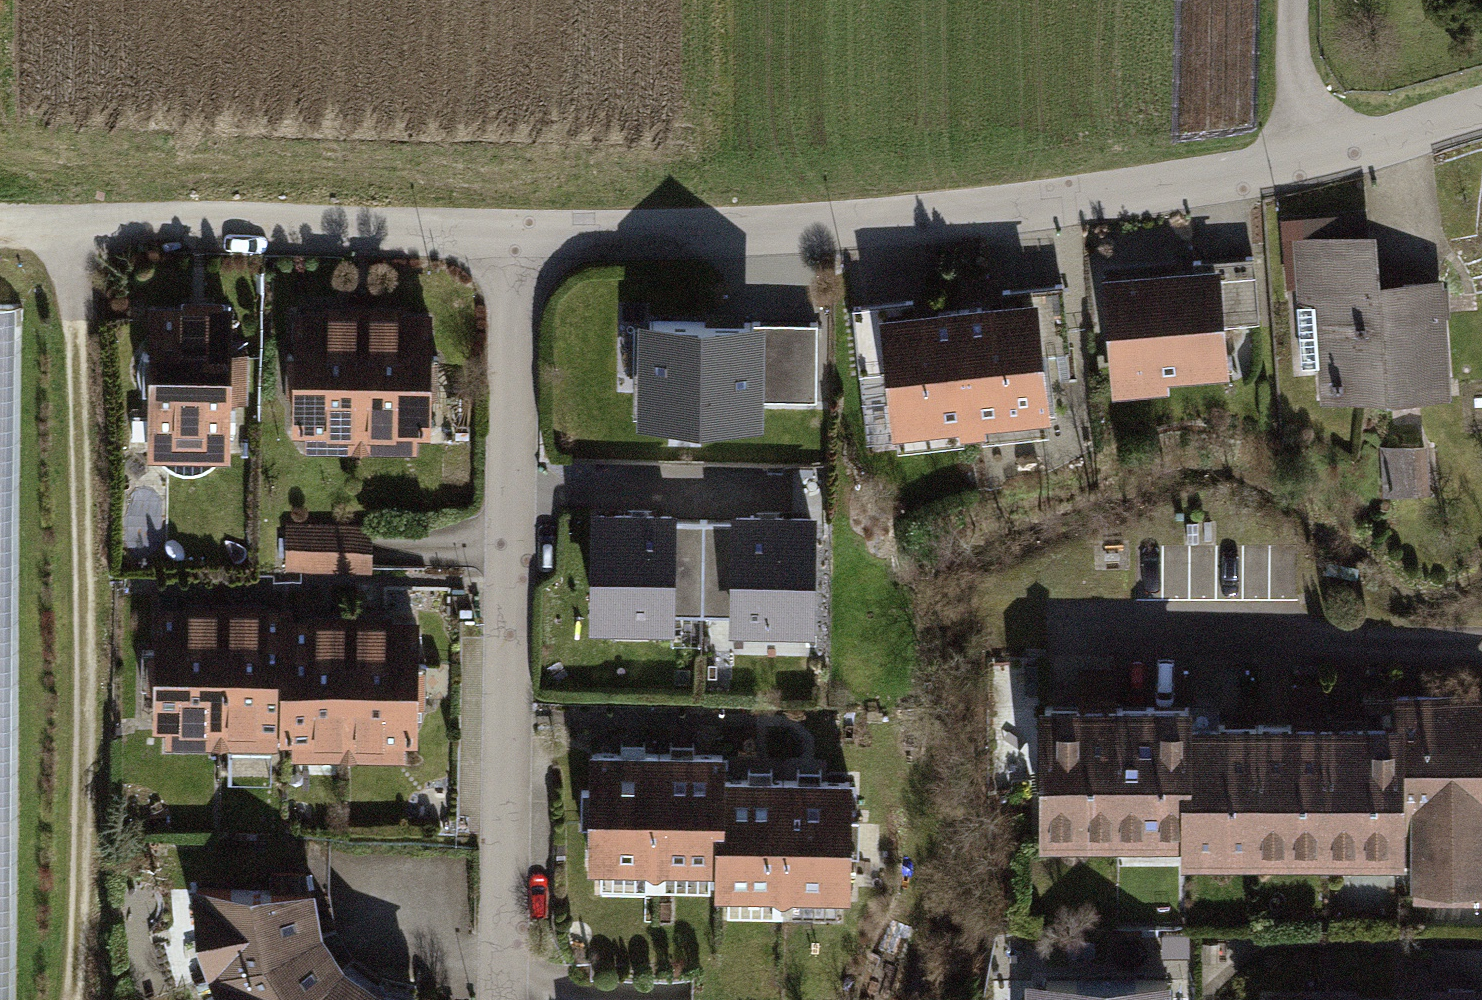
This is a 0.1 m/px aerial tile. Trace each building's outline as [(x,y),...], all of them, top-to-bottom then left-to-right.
[(1320,398),(1449,388),(1440,273),(1376,278),(1371,224),(1367,225),(1365,208),(1279,215),(1285,287),(1294,286),(1300,362),(1317,361),(1320,398)] [(1166,375),(1226,370),(1222,321),(1257,318),(1251,251),(1191,257),(1192,261),(1098,269),(1109,393),(1167,388),(1166,375)] [(980,416),(1046,409),(1039,352),(1071,348),(1063,276),(995,284),(995,289),(911,299),(911,293),(849,300),(856,364),(880,361),(887,426),(953,418),(955,428),(981,425),(980,416)] [(216,457),(229,457),(231,396),(248,397),(249,347),(231,347),(232,299),(223,298),(223,294),(181,293),(181,298),(148,298),(145,455),(160,456),(166,462),(175,466),(183,468),(192,468),(202,465),(210,462),(216,457)] [(417,431),(430,432),(431,305),(404,304),(404,300),(321,299),(321,303),(294,302),(292,429),(304,429),(304,447),(417,448),(417,431)] [(21,305),(0,305),(0,999),(16,999),(21,305)] [(757,310),(630,308),(628,412),(756,414),(756,397),(757,318),(757,310)] [(816,319),(757,318),(756,397),(815,397),(816,319)] [(1383,493),(1429,489),(1425,442),(1379,446),(1383,493)] [(676,495),(591,493),(589,616),(674,617),(674,609),(676,514),(676,495)] [(816,498),(732,496),(731,515),(730,610),(730,617),(814,619),(816,498)] [(703,514),(676,514),(674,609),(701,609),(703,514)] [(731,515),(703,514),(701,609),(730,610),(731,515)] [(372,568),(372,522),(286,522),(286,567),(372,568)] [(294,602),(155,600),(153,724),(165,724),(165,742),(277,744),(277,736),(278,660),(291,660),(292,609),(294,602)] [(291,755),(404,757),(404,740),(417,740),(419,611),(292,609),(291,660),(278,660),(277,736),(292,736),(291,755)] [(1481,898),(1481,684),(1391,684),(1391,710),(1391,762),(1412,762),(1412,860),(1412,899),(1481,898)] [(1185,710),(1184,692),(1033,692),(1033,839),(1174,838),(1174,766),(1185,766),(1185,710)] [(1391,762),(1391,710),(1185,710),(1185,766),(1174,766),(1174,838),(1174,860),(1412,860),(1412,762),(1391,762)] [(724,768),(724,742),(588,740),(586,861),(714,862),(715,803),(724,803),(724,768)] [(714,889),(850,890),(851,769),(724,768),(724,803),(715,803),(714,862),(714,889)] [(320,922),(313,880),(190,878),(206,973),(320,922)] [(320,922),(206,973),(224,999),(298,999),(342,955),(320,922)] [(342,955),(298,999),(365,999),(374,977),(342,955)] [(1166,971),(1021,971),(1021,999),(1166,999),(1166,971)] [(420,989),(374,977),(365,999),(420,999),(420,989)] [(1260,992),(1260,999),(1481,999),(1481,989),(1260,992)]
